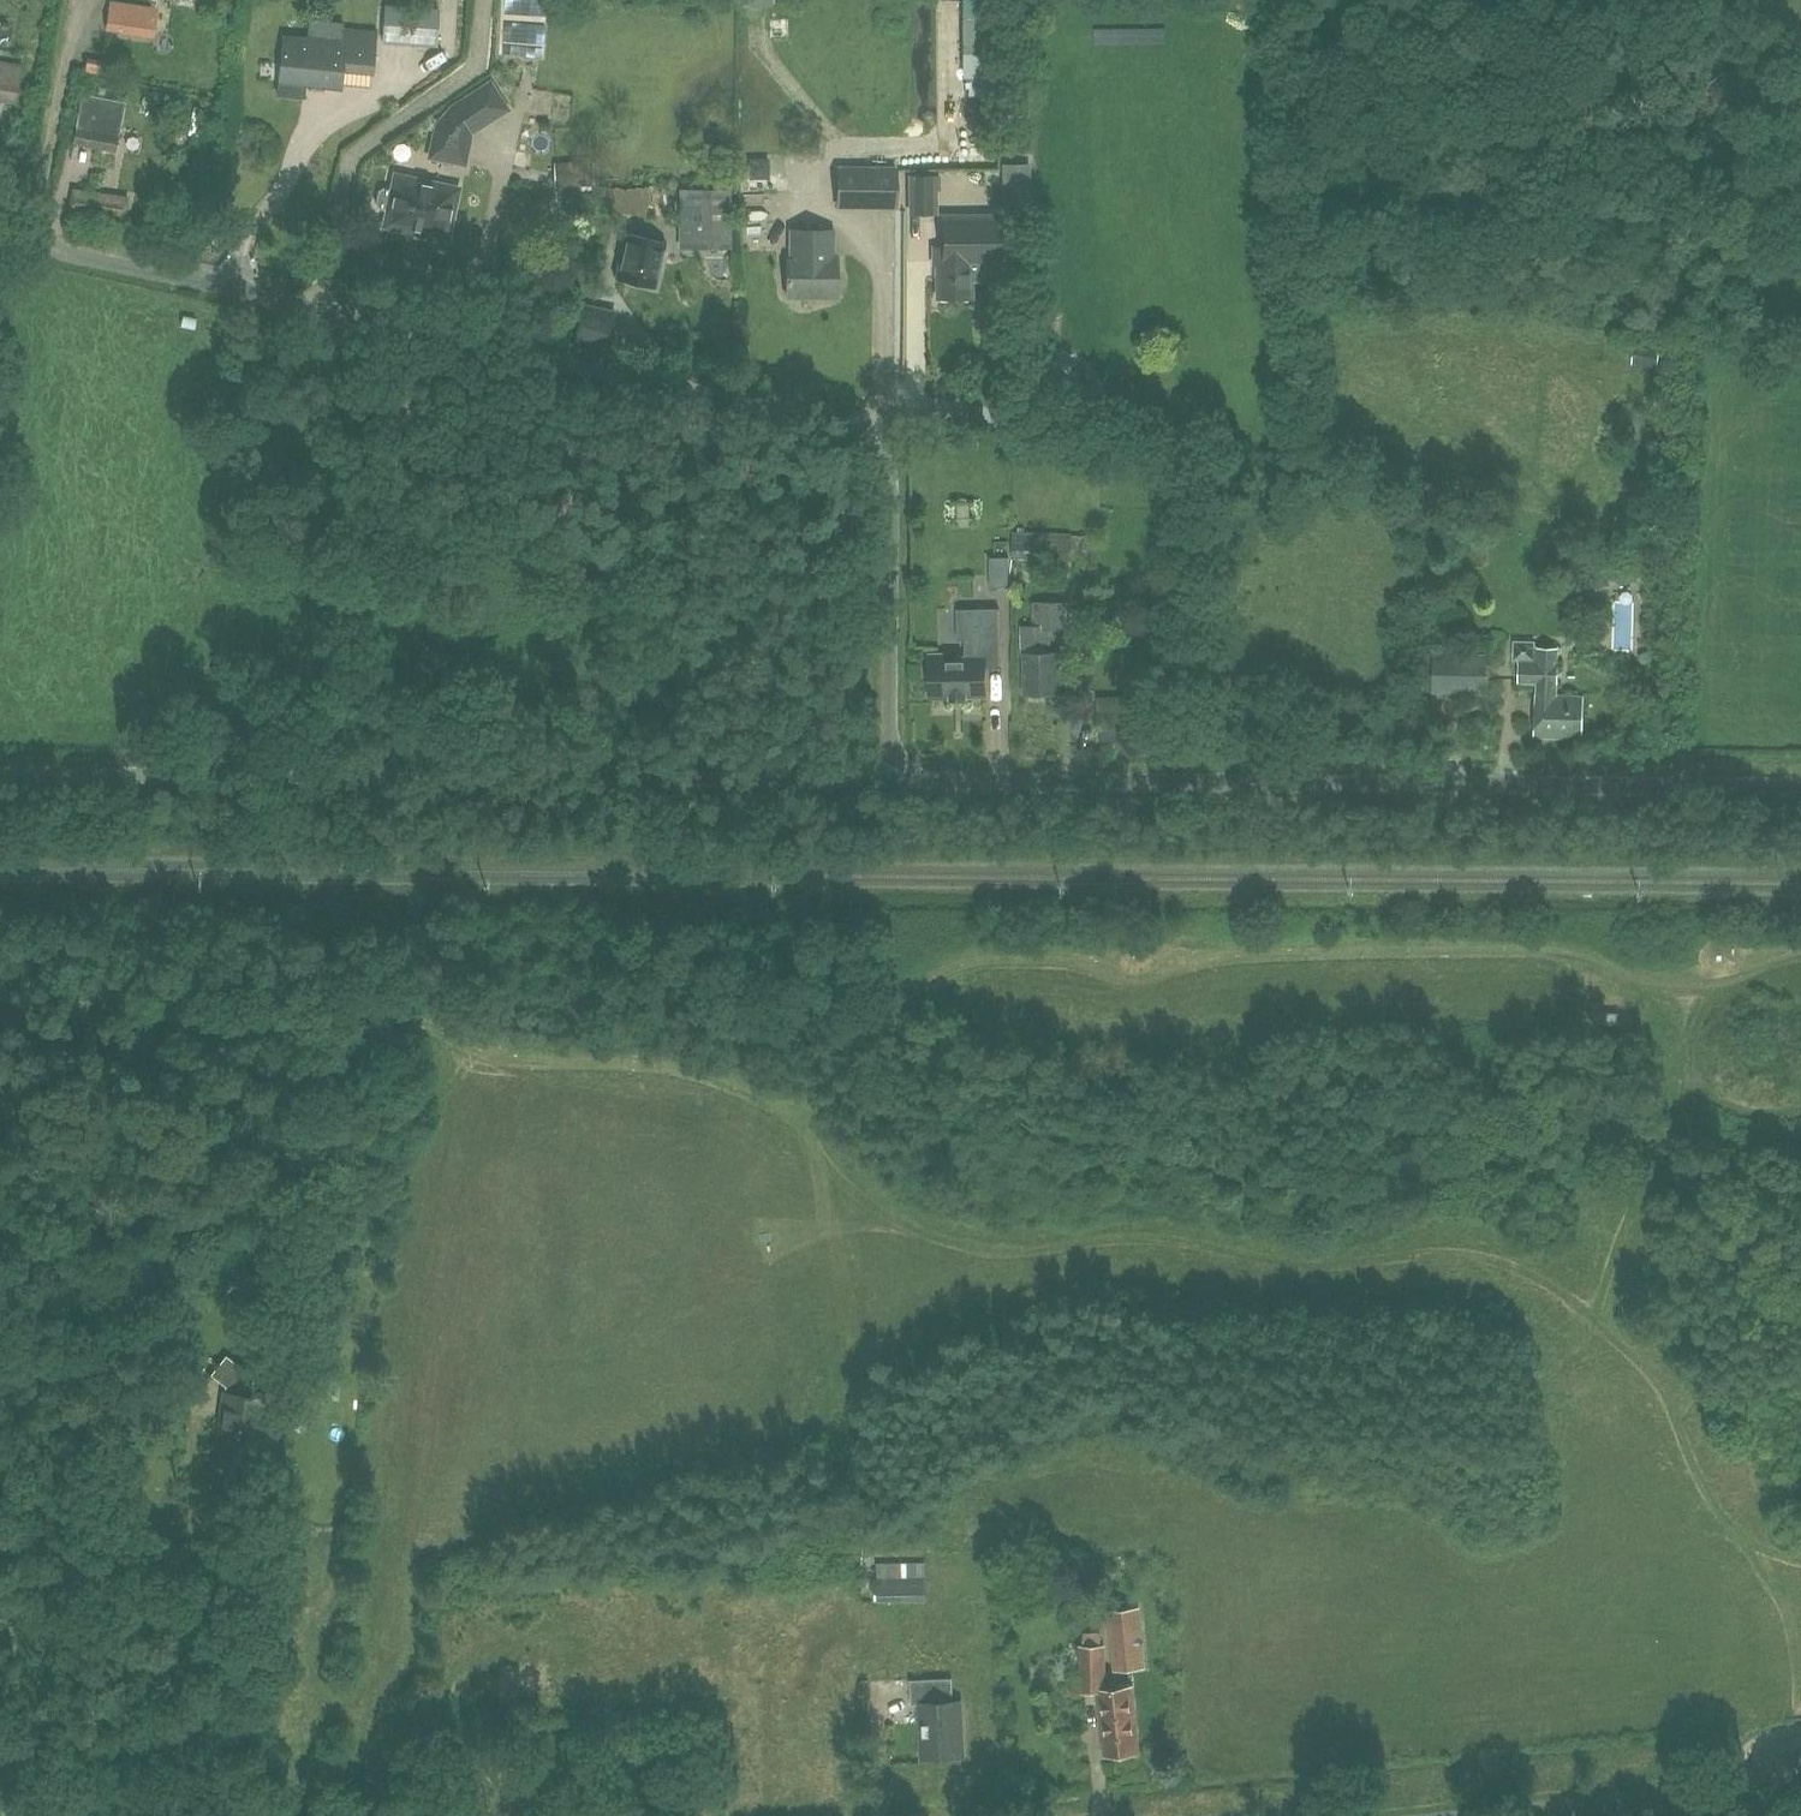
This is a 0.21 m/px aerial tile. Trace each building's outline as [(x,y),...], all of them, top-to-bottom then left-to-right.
[(414,5),(410,46),(438,48),(440,7),(414,5)] [(284,34),(278,93),(304,96),(305,84),(341,88),(342,69),(373,71),(376,31),(346,28),(344,40),(284,34)] [(996,52),(962,52),(962,77),(966,77),(966,87),(994,87),(995,77),(996,52)] [(0,62),(0,102),(16,105),(22,66),(0,62)] [(473,135),(511,110),(491,80),(453,104),(436,125),(430,156),(465,164),(471,134),(473,135)] [(116,151),(122,126),(126,102),(84,95),(75,144),(116,151)] [(748,159),(749,179),(768,178),(768,158),(748,159)] [(1001,164),(1002,169),(1002,204),(1030,204),(1030,169),(1030,164),(1001,164)] [(897,209),(897,167),(836,166),(836,209),(897,209)] [(451,220),(458,187),(395,173),(392,190),(384,188),(379,191),(376,204),(379,209),(388,211),(385,226),(410,232),(411,227),(423,229),(422,231),(449,237),(453,220),(451,220)] [(909,215),(938,215),(938,191),(941,190),(941,175),(908,175),(909,215)] [(127,197),(73,189),(69,215),(123,223),(127,197)] [(628,214),(632,195),(606,189),(601,208),(628,214)] [(681,243),(731,242),(730,189),(680,190),(681,243)] [(938,297),(971,297),(971,264),(987,264),(1003,263),(1002,216),(986,216),(944,217),(944,248),(935,248),(935,264),(938,264),(938,297)] [(835,253),(835,229),(789,229),(789,259),(787,259),(787,296),(837,295),(837,253),(835,253)] [(656,287),(667,243),(626,232),(615,277),(656,287)] [(615,311),(581,303),(573,344),(606,351),(615,311)] [(1657,366),(1659,347),(1635,344),(1633,363),(1657,366)] [(1093,470),(1104,471),(1105,461),(1094,460),(1093,470)] [(1013,532),(1013,551),(1013,558),(1071,559),(1071,534),(1013,532)] [(1009,587),(1009,556),(991,557),(991,587),(1009,587)] [(1611,567),(1594,567),(1593,583),(1610,583),(1611,567)] [(1049,651),(1049,627),(1065,627),(1065,604),(1037,604),(1037,626),(1025,627),(1025,694),(1060,694),(1060,651),(1049,651)] [(931,697),(986,696),(986,640),(1000,640),(1000,608),(974,609),(974,640),(965,640),(965,658),(953,658),(953,654),(930,655),(930,661),(927,665),(927,678),(931,682),(931,697)] [(1583,737),(1584,696),(1556,696),(1557,648),(1534,647),(1534,643),(1514,642),(1514,659),(1519,659),(1518,682),(1536,683),(1535,736),(1583,737)] [(1488,692),(1488,654),(1434,653),(1434,691),(1488,692)] [(1099,741),(1134,741),(1133,711),(1098,711),(1099,741)] [(218,1446),(256,1451),(263,1397),(255,1396),(257,1378),(241,1366),(225,1386),(225,1393),(218,1446)] [(878,1602),(928,1601),(927,1575),(878,1576),(878,1602)] [(1146,1667),(1141,1606),(1107,1609),(1113,1670),(1146,1667)] [(1106,1690),(1106,1689),(1106,1644),(1078,1645),(1079,1693),(1100,1691),(1106,1690)] [(953,1701),(952,1678),(910,1680),(911,1705),(920,1704),(923,1757),(963,1755),(960,1701),(953,1701)] [(1107,1754),(1137,1751),(1130,1686),(1112,1688),(1114,1714),(1103,1716),(1107,1754)]
